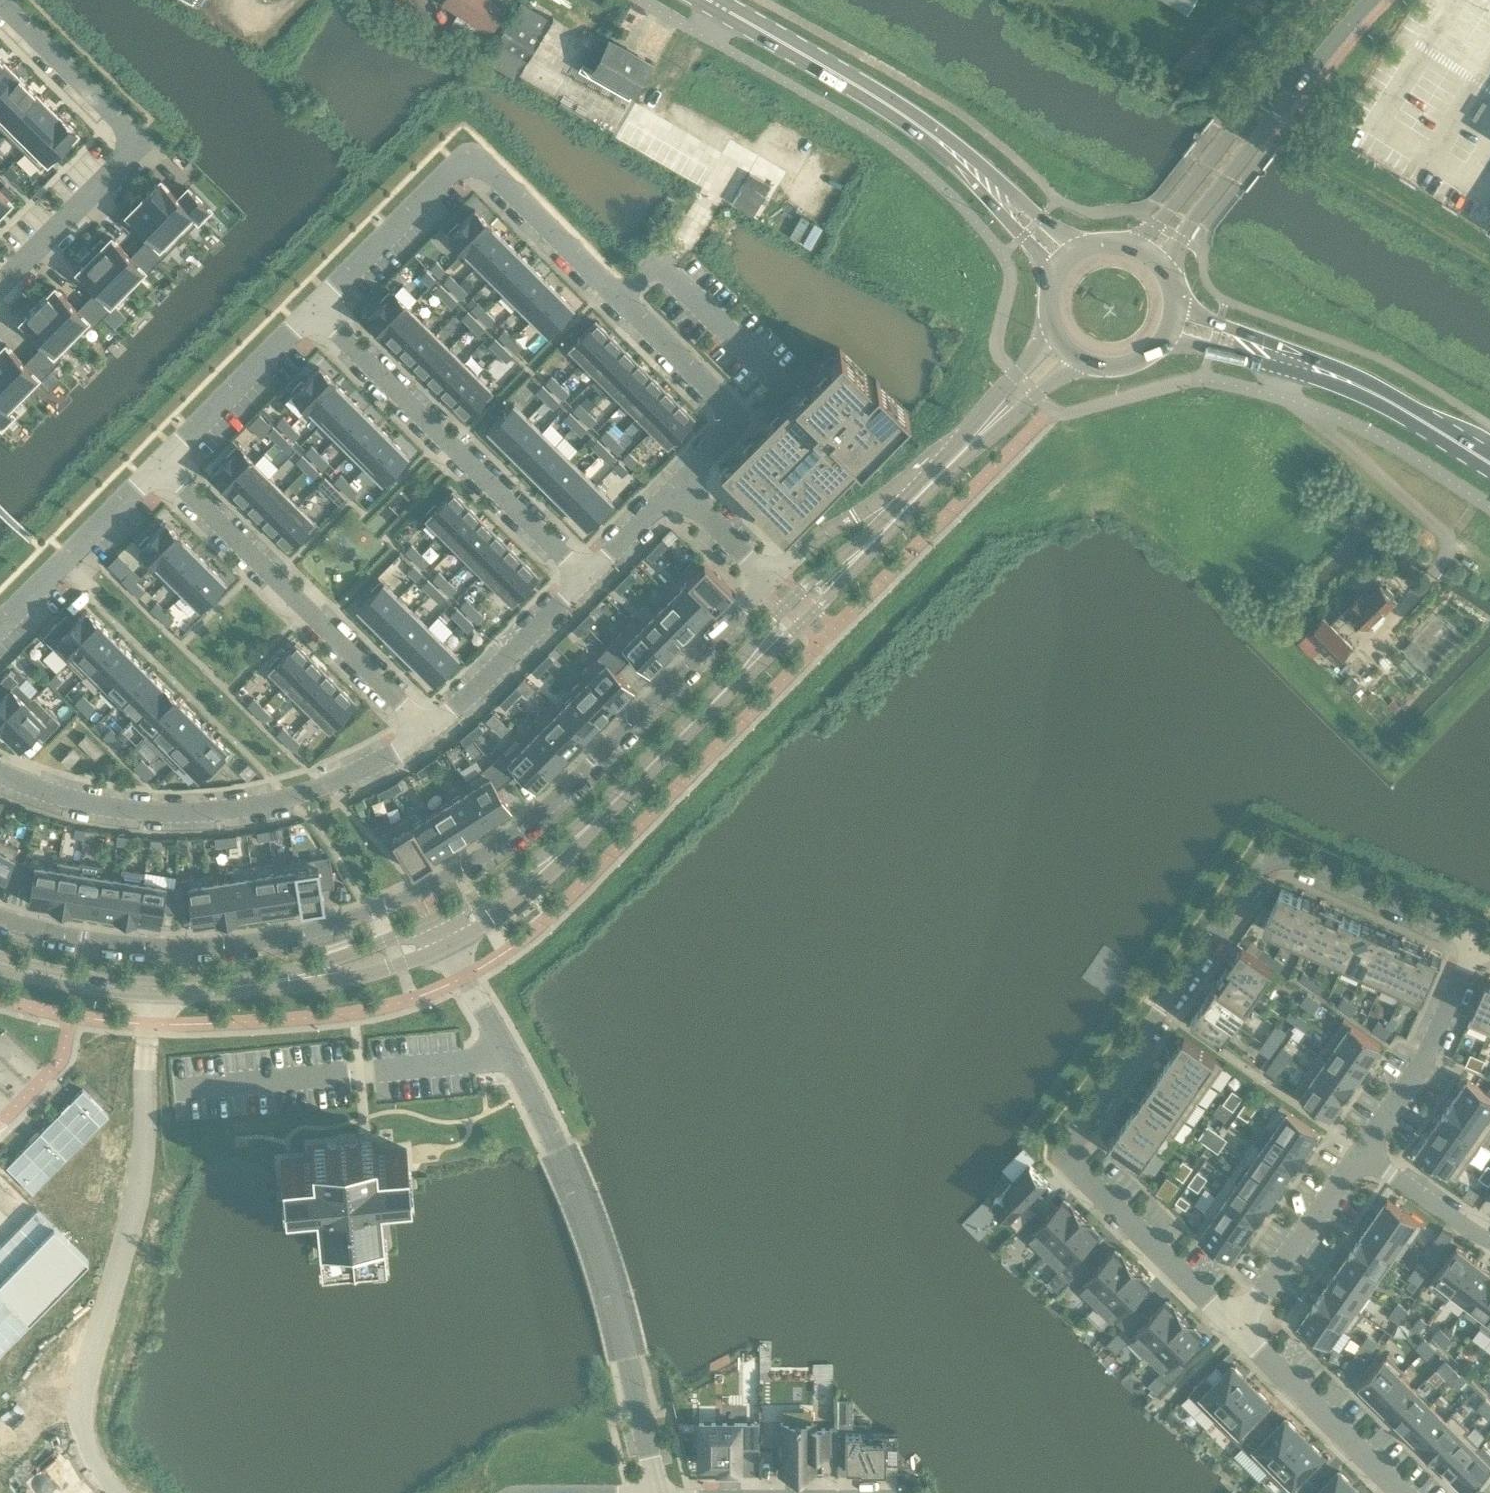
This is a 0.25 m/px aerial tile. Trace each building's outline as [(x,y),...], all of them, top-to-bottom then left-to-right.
[(458,13),(490,34),(506,9),(493,0),(444,0),(442,3),(458,13)] [(1188,17),(1198,0),(1160,0),(1188,17)] [(495,42),(525,61),(542,33),(512,15),(495,42)] [(582,63),(593,69),(633,91),(650,62),(610,39),(609,40),(599,34),(582,63)] [(495,42),(486,56),(516,75),(518,72),(525,61),(495,42)] [(11,67),(3,59),(3,58),(0,56),(0,77),(11,67)] [(0,77),(0,110),(27,82),(19,74),(19,75),(11,67),(0,77)] [(0,110),(0,127),(8,135),(43,99),(35,91),(35,90),(27,82),(0,110)] [(43,99),(8,135),(24,151),(59,115),(43,99)] [(59,115),(24,151),(41,167),(57,151),(61,155),(70,145),(67,141),(76,132),(75,131),(76,131),(60,115),(59,115)] [(10,165),(3,172),(11,180),(18,173),(10,165)] [(750,172),(732,202),(753,215),(771,185),(750,172)] [(161,179),(144,196),(183,235),(210,209),(188,187),(178,197),(161,179)] [(10,200),(0,189),(0,210),(10,200)] [(133,207),(127,213),(149,235),(140,245),(157,262),(183,235),(144,196),(143,198),(139,194),(130,203),(133,207)] [(490,224),(475,209),(460,225),(457,223),(448,232),(450,234),(449,236),(464,251),(490,224)] [(504,238),(490,224),(464,251),(478,264),(504,238)] [(101,239),(92,248),(96,252),(94,253),(127,285),(143,269),(147,272),(157,262),(140,245),(130,255),(111,236),(105,243),(101,239)] [(517,251),(504,238),(478,264),(491,278),(517,251)] [(84,264),(78,270),(96,289),(87,299),(104,315),(114,305),(110,302),(127,285),(94,253),(93,255),(89,251),(80,260),(84,264)] [(531,265),(517,251),(491,278),(505,291),(531,265)] [(445,270),(436,261),(431,267),(440,276),(445,270)] [(545,278),(531,265),(505,291),(519,305),(545,278)] [(435,280),(427,271),(421,277),(430,285),(435,280)] [(459,283),(450,275),(444,281),(453,289),(459,283)] [(558,292),(545,278),(519,305),(532,318),(558,292)] [(382,303),(367,318),(382,333),(408,307),(408,306),(417,297),(417,296),(403,283),(394,292),(393,292),(392,293),(389,291),(380,300),(382,303)] [(467,292),(459,283),(453,289),(462,297),(467,292)] [(449,293),(440,285),(435,290),(443,299),(449,293)] [(47,293),(38,303),(74,339),(75,338),(71,335),(87,319),(94,326),(104,315),(87,299),(77,308),(55,286),(48,293),(47,293)] [(573,306),(558,292),(532,318),(547,333),(573,306)] [(457,302),(449,293),(443,299),(452,307),(457,302)] [(486,310),(477,302),(472,308),(480,316),(486,310)] [(28,313),(21,320),(43,342),(34,352),(51,369),(61,359),(58,355),(74,339),(38,303),(28,313)] [(408,307),(382,333),(396,347),(422,320),(408,307)] [(495,319),(486,310),(480,316),(489,324),(495,319)] [(476,320),(468,312),(462,317),(471,326),(476,320)] [(422,320),(396,347),(410,360),(436,334),(422,320)] [(485,329),(476,320),(471,326),(479,334),(485,329)] [(610,335),(595,320),(569,347),(584,361),(610,335)] [(513,337),(505,329),(499,335),(508,343),(513,337)] [(436,334),(410,360),(423,374),(449,347),(436,334)] [(623,348),(610,335),(584,361),(597,374),(623,348)] [(522,346),(513,337),(508,343),(516,352),(522,346)] [(503,347),(495,339),(489,344),(498,353),(503,347)] [(24,396),(41,379),(51,369),(34,352),(24,362),(5,343),(0,348),(0,371),(24,396)] [(449,347),(423,374),(437,387),(463,361),(449,347)] [(512,356),(503,347),(498,353),(506,361),(512,356)] [(637,362),(623,348),(597,374),(611,388),(637,362)] [(873,382),(840,349),(792,397),(720,469),(754,503),(751,505),(783,537),(858,462),(908,411),(876,380),(873,382)] [(463,361),(437,387),(451,401),(477,374),(463,361)] [(651,375),(637,362),(611,388),(625,401),(651,375)] [(294,391),(293,393),(308,408),(334,382),(319,367),(304,382),(302,380),(292,389),(294,391)] [(1,426),(13,414),(6,407),(20,393),(24,396),(0,371),(0,424),(1,426)] [(477,374),(451,401),(465,415),(491,389),(477,374)] [(664,389),(651,375),(625,401),(638,415),(664,389)] [(560,384),(552,376),(546,381),(555,390),(560,384)] [(349,396),(334,382),(308,408),(323,422),(349,396)] [(569,393),(560,384),(555,390),(563,399),(569,393)] [(551,394),(542,386),(537,391),(545,400),(551,394)] [(678,402),(664,389),(638,415),(652,428),(678,402)] [(559,403),(551,394),(545,400),(554,408),(559,403)] [(349,396),(323,422),(337,437),(363,410),(349,396)] [(693,417),(678,402),(652,428),(667,443),(669,442),(671,444),(680,435),(678,432),(693,417)] [(514,403),(488,429),(502,443),(528,417),(514,403)] [(588,411),(579,403),(573,408),(582,417),(588,411)] [(378,425),(363,410),(337,437),(352,451),(378,425)] [(596,420),(588,411),(582,417),(591,425),(596,420)] [(578,421),(570,413),(564,418),(572,427),(578,421)] [(291,425),(283,417),(277,422),(286,431),(291,425)] [(528,417),(502,443),(516,457),(542,431),(528,417)] [(587,430),(578,421),(572,427),(581,435),(587,430)] [(300,433),(291,425),(286,431),(294,439),(300,433)] [(392,439),(378,425),(352,451),(366,465),(392,439)] [(281,435),(273,426),(267,432),(276,441),(281,435)] [(615,438),(607,430),(601,435),(609,444),(615,438)] [(542,431),(516,457),(529,470),(555,444),(542,431)] [(290,443),(281,435),(276,441),(284,449),(290,443)] [(555,444),(529,470),(543,484),(569,458),(577,450),(563,436),(555,444)] [(624,447),(615,438),(609,444),(618,452),(624,447)] [(407,454),(392,439),(366,465),(381,481),(383,479),(385,481),(394,472),(392,470),(407,454)] [(605,448),(597,440),(591,445),(600,454),(605,448)] [(320,454),(312,445),(306,451),(315,459),(320,454)] [(229,458),(213,473),(229,488),(255,462),(239,447),(238,448),(236,446),(226,456),(229,458)] [(614,457),(605,448),(600,454),(608,462),(614,457)] [(255,462),(229,488),(243,503),(269,476),(279,466),(265,452),(255,462)] [(637,460),(629,452),(623,457),(632,466),(637,460)] [(329,462),(320,454),(315,459),(323,468),(329,462)] [(310,464),(302,455),(296,461),(305,469),(310,464)] [(569,458),(543,484),(557,497),(583,471),(569,458)] [(627,470),(619,462),(613,467),(622,476),(627,470)] [(319,472),(310,464),(305,469),(313,478),(319,472)] [(583,471),(557,497),(570,511),(596,485),(583,471)] [(349,482),(341,474),(335,480),(344,488),(349,482)] [(269,476),(243,503),(258,517),(284,491),(269,476)] [(325,478),(319,484),(328,492),(340,504),(346,499),(333,487),(325,478)] [(358,491),(349,482),(344,488),(352,497),(358,491)] [(596,485),(570,511),(585,526),(601,511),(603,513),(612,503),(610,501),(612,500),(596,485)] [(467,505),(452,490),(437,506),(435,503),(426,513),(428,515),(426,517),(441,532),(467,505)] [(284,491),(258,517),(272,531),(298,505),(284,491)] [(298,505),(272,531),(287,546),(303,531),(305,533),(314,524),(312,522),(313,520),(298,505)] [(481,519),(467,505),(441,532),(455,545),(481,519)] [(495,532),(481,519),(455,545),(469,559),(495,532)] [(148,535),(139,544),(141,546),(139,548),(154,563),(180,536),(165,522),(150,537),(148,535)] [(508,546),(495,532),(469,559),(482,572),(508,546)] [(180,536),(154,563),(169,577),(195,551),(180,536)] [(669,544),(663,538),(654,546),(660,552),(669,544)] [(420,553),(412,544),(406,550),(415,559),(420,553)] [(522,559),(508,546),(482,572),(496,586),(522,559)] [(660,552),(654,546),(646,555),(652,561),(660,552)] [(195,551),(169,577),(184,592),(210,566),(195,551)] [(429,561),(420,553),(415,559),(423,567),(429,561)] [(697,555),(680,572),(715,606),(732,589),(697,555)] [(537,575),(522,559),(496,586),(511,601),(513,599),(515,601),(524,592),(522,590),(537,575)] [(422,574),(413,565),(407,571),(416,580),(422,574)] [(184,592),(175,601),(189,615),(198,606),(199,607),(200,605),(202,607),(212,598),(209,596),(225,581),(210,566),(184,592)] [(637,576),(631,570),(622,579),(628,584),(637,576)] [(448,580),(439,572),(434,577),(442,586),(448,580)] [(680,572),(664,588),(699,622),(715,606),(680,572)] [(136,581),(128,573),(122,579),(131,587),(136,581)] [(628,584),(622,579),(614,587),(620,593),(628,584)] [(436,588),(428,580),(422,585),(430,594),(436,588)] [(456,588),(448,580),(442,586),(451,594),(456,588)] [(145,590),(136,581),(131,587),(139,596),(145,590)] [(373,592),(358,608),(373,623),(399,597),(384,581),(382,583),(380,581),(371,590),(373,592)] [(1393,594),(1395,593),(1387,585),(1385,587),(1382,583),(1366,600),(1360,594),(1342,612),(1358,627),(1364,621),(1369,625),(1371,624),(1373,626),(1383,617),(1380,614),(1396,598),(1393,594)] [(445,597),(436,588),(430,594),(439,602),(445,597)] [(671,596),(655,611),(683,639),(699,622),(664,588),(664,589),(671,596)] [(399,597),(373,623),(388,637),(413,611),(399,597)] [(475,607),(466,599),(461,604),(469,613),(475,607)] [(165,610),(157,602),(151,607),(160,616),(165,610)] [(483,615),(475,607),(469,613),(478,621),(483,615)] [(465,617),(457,608),(451,614),(459,623),(465,617)] [(66,613),(43,636),(67,661),(102,626),(86,610),(75,621),(66,613)] [(174,619),(165,610),(160,616),(168,624),(174,619)] [(413,611),(388,637),(402,652),(428,625),(413,611)] [(633,620),(632,621),(667,655),(683,639),(655,611),(640,627),(633,620)] [(595,618),(589,612),(581,621),(587,626),(595,618)] [(428,625),(402,652),(417,666),(442,640),(453,629),(438,615),(428,625)] [(474,625),(465,617),(459,623),(468,631),(474,625)] [(1309,632),(1338,661),(1353,646),(1324,617),(1309,632)] [(587,626),(581,621),(572,629),(578,635),(587,626)] [(616,638),(607,646),(624,663),(633,655),(650,672),(667,655),(632,621),(616,638)] [(102,626),(67,661),(83,676),(118,641),(102,626)] [(442,640),(417,666),(432,681),(447,666),(449,668),(458,659),(456,656),(458,655),(442,640)] [(118,641),(83,676),(84,677),(90,670),(104,684),(99,689),(100,690),(133,656),(118,641)] [(280,658),(278,656),(269,665),(271,667),(269,669),(284,683),(310,657),(295,642),(280,658)] [(599,655),(582,672),(616,706),(633,689),(616,672),(624,663),(607,646),(599,655)] [(554,659),(548,653),(540,662),(546,668),(554,659)] [(133,656),(100,690),(115,705),(148,671),(133,656)] [(325,672),(310,657),(284,683),(299,698),(325,672)] [(546,668),(540,662),(531,671),(537,676),(546,668)] [(9,671),(0,680),(0,696),(1,697),(0,697),(0,729),(1,730),(35,696),(34,695),(32,697),(16,681),(18,680),(9,671)] [(148,671),(115,705),(116,706),(121,701),(135,714),(130,719),(131,720),(164,686),(148,671)] [(340,686),(325,672),(299,698),(314,713),(340,686)] [(585,676),(569,691),(600,722),(616,706),(582,672),(581,672),(585,676)] [(62,679),(56,673),(48,681),(54,687),(62,679)] [(164,686),(131,720),(145,734),(143,736),(144,737),(179,702),(164,686)] [(355,701),(340,686),(314,713),(329,728),(331,726),(333,728),(342,719),(340,717),(355,701)] [(522,692),(516,686),(508,694),(514,700),(522,692)] [(551,703),(550,704),(584,738),(600,722),(569,691),(569,692),(572,695),(557,710),(551,703)] [(83,694),(76,702),(82,708),(89,700),(83,694)] [(514,700),(508,694),(499,703),(505,709),(514,700)] [(60,722),(35,696),(1,730),(18,747),(34,730),(43,739),(60,722)] [(262,706),(254,698),(248,703),(257,712),(262,706)] [(89,700),(82,708),(88,714),(95,706),(89,700)] [(179,702),(144,737),(160,752),(194,717),(179,702)] [(550,704),(534,720),(568,754),(584,738),(550,704)] [(271,715),(262,706),(257,712),(265,720),(271,715)] [(194,717),(160,752),(175,767),(176,768),(182,761),(182,760),(210,732),(194,717)] [(522,739),(521,740),(552,770),(568,754),(534,720),(533,721),(540,728),(525,742),(522,739)] [(484,729),(478,723),(469,731),(475,737),(484,729)] [(292,735),(283,727),(277,732),(286,741),(292,735)] [(117,734),(111,728),(103,735),(109,741),(117,734)] [(475,737),(469,731),(460,739),(465,745),(475,737)] [(210,732),(182,760),(182,761),(198,776),(202,772),(208,778),(227,758),(222,752),(226,748),(210,732)] [(102,751),(85,734),(78,741),(95,758),(102,751)] [(123,740),(117,734),(109,741),(115,747),(123,740)] [(300,743),(292,735),(286,741),(294,749),(300,743)] [(501,753),(492,761),(507,780),(518,770),(535,787),(552,770),(521,740),(505,756),(501,753)] [(80,755),(72,748),(61,759),(69,766),(80,755)] [(441,763),(437,757),(427,763),(431,770),(441,763)] [(148,764),(141,758),(134,766),(140,772),(148,764)] [(464,780),(464,781),(469,789),(470,788),(490,821),(510,808),(497,788),(507,780),(492,761),(484,768),(464,780)] [(431,770),(427,763),(417,770),(421,777),(431,770)] [(154,770),(148,764),(140,772),(146,778),(154,770)] [(398,781),(387,787),(391,794),(402,788),(398,781)] [(387,787),(377,792),(380,799),(391,794),(387,787)] [(469,789),(450,800),(471,833),(490,821),(470,788),(469,789)] [(450,800),(431,813),(452,845),(471,833),(450,800)] [(412,824),(412,825),(433,857),(452,845),(431,813),(412,824)] [(407,817),(387,829),(412,870),(433,857),(412,825),(412,824),(407,816),(407,817)] [(86,829),(75,827),(73,836),(84,838),(86,829)] [(268,830),(269,838),(280,836),(278,827),(268,830)] [(268,830),(257,832),(259,840),(269,838),(268,830)] [(128,836),(117,835),(116,843),(127,845),(128,836)] [(236,835),(225,836),(226,845),(237,844),(236,835)] [(139,837),(128,836),(127,845),(138,846),(139,837)] [(225,836),(215,837),(215,846),(226,845),(225,836)] [(3,877),(17,884),(24,862),(14,856),(18,848),(0,839),(0,883),(3,877)] [(329,855),(294,861),(302,907),(324,904),(321,887),(334,885),(329,855)] [(58,867),(51,906),(72,910),(80,863),(79,863),(60,860),(59,860),(58,860),(56,867),(58,867)] [(80,863),(72,910),(94,913),(100,874),(101,874),(102,865),(102,864),(99,864),(82,861),(80,861),(79,861),(79,863),(80,863)] [(273,861),(251,865),(259,914),(280,910),(273,864),(274,864),(274,861),(273,861)] [(274,864),(273,864),(280,910),(302,907),(294,861),(274,864)] [(24,862),(17,884),(31,887),(29,903),(51,906),(58,867),(56,867),(24,862)] [(230,868),(229,868),(231,878),(232,878),(238,917),(259,914),(251,865),(231,868),(230,868)] [(121,877),(115,917),(136,920),(143,881),(144,881),(145,871),(144,871),(141,871),(125,868),(123,868),(122,868),(120,877),(121,877)] [(100,874),(94,913),(115,917),(121,877),(120,877),(101,874),(100,874)] [(177,879),(176,879),(176,886),(177,886),(177,910),(192,908),(194,924),(216,920),(210,881),(211,881),(210,874),(209,874),(179,879),(177,879)] [(211,881),(210,881),(216,920),(238,917),(232,878),(231,878),(211,881)] [(143,881),(136,920),(159,924),(161,908),(177,910),(177,886),(176,886),(144,881),(143,881)] [(1285,937),(1303,897),(1282,888),(1264,928),(1285,937)] [(1285,937),(1305,946),(1323,905),(1322,905),(1321,906),(1303,897),(1285,937)] [(1343,914),(1323,905),(1305,946),(1325,954),(1343,914)] [(1343,914),(1325,954),(1343,963),(1341,967),(1342,967),(1362,924),(1343,915),(1343,914)] [(1382,932),(1362,924),(1342,967),(1362,976),(1382,932)] [(1400,941),(1382,932),(1362,976),(1363,977),(1365,972),(1383,980),(1381,985),(1382,985),(1402,940),(1401,940),(1400,941)] [(1422,949),(1402,940),(1382,985),(1401,993),(1399,998),(1400,998),(1422,949)] [(1259,958),(1243,947),(1230,965),(1261,987),(1274,969),(1269,965),(1259,958)] [(1423,949),(1422,949),(1400,998),(1420,1007),(1442,959),(1422,950),(1423,949)] [(1274,957),(1265,950),(1260,957),(1270,963),(1274,957)] [(1284,964),(1274,957),(1270,963),(1280,970),(1284,964)] [(1253,1008),(1265,990),(1261,987),(1230,965),(1229,965),(1216,982),(1253,1008)] [(1313,979),(1304,973),(1299,979),(1309,986),(1313,979)] [(1323,986),(1313,979),(1309,986),(1319,993),(1323,986)] [(1468,1024),(1489,1033),(1489,1030),(1489,981),(1488,980),(1468,1024)] [(1236,1023),(1240,1025),(1253,1008),(1216,982),(1216,983),(1217,984),(1211,991),(1205,1001),(1236,1023)] [(1314,997),(1308,993),(1301,1002),(1308,1007),(1314,997)] [(1351,1001),(1345,996),(1338,1006),(1344,1011),(1351,1001)] [(1321,1002),(1314,997),(1308,1007),(1314,1012),(1321,1002)] [(1236,1023),(1205,1001),(1192,1019),(1223,1041),(1236,1023)] [(1358,1006),(1351,1001),(1344,1011),(1351,1015),(1358,1006)] [(1301,1016),(1292,1009),(1287,1015),(1297,1022),(1301,1016)] [(1311,1023),(1301,1016),(1297,1022),(1307,1029),(1311,1023)] [(1331,1037),(1369,1063),(1382,1044),(1344,1018),(1331,1037)] [(1385,1025),(1379,1021),(1372,1030),(1378,1035),(1385,1025)] [(1392,1030),(1385,1025),(1378,1035),(1385,1040),(1392,1030)] [(1264,1043),(1274,1049),(1279,1043),(1269,1036),(1264,1043)] [(1369,1063),(1331,1037),(1319,1054),(1356,1081),(1369,1063)] [(1224,1065),(1184,1038),(1171,1056),(1211,1084),(1224,1065)] [(1274,1049),(1264,1043),(1260,1049),(1270,1056),(1274,1049)] [(1284,1046),(1279,1053),(1289,1060),(1293,1053),(1284,1046)] [(1289,1060),(1279,1053),(1275,1059),(1284,1066),(1289,1060)] [(1478,1056),(1471,1053),(1466,1064),(1473,1067),(1478,1056)] [(1319,1054),(1306,1072),(1344,1098),(1356,1081),(1319,1054)] [(1211,1084),(1171,1056),(1159,1074),(1198,1101),(1211,1084)] [(1486,1060),(1478,1056),(1473,1067),(1481,1071),(1486,1060)] [(1344,1098),(1306,1072),(1293,1091),(1331,1117),(1344,1098)] [(1198,1101),(1159,1074),(1147,1091),(1186,1119),(1198,1101)] [(1468,1079),(1455,1097),(1489,1122),(1489,1094),(1468,1079)] [(83,1089),(57,1114),(83,1140),(109,1114),(83,1089)] [(1228,1096),(1238,1103),(1243,1096),(1233,1089),(1228,1096)] [(1186,1119),(1147,1091),(1134,1109),(1174,1137),(1186,1119)] [(1238,1103),(1228,1096),(1224,1103),(1234,1110),(1238,1103)] [(1455,1097),(1442,1115),(1482,1143),(1489,1131),(1489,1122),(1455,1097)] [(1248,1100),(1243,1106),(1253,1113),(1258,1107),(1248,1100)] [(1280,1105),(1267,1123),(1307,1151),(1320,1133),(1280,1105)] [(1248,1120),(1253,1113),(1243,1106),(1238,1113),(1248,1120)] [(1174,1137),(1134,1109),(1122,1127),(1157,1152),(1158,1151),(1154,1148),(1165,1132),(1173,1138),(1174,1137)] [(32,1191),(83,1140),(57,1114),(7,1166),(32,1191)] [(1482,1143),(1442,1115),(1430,1133),(1469,1160),(1482,1143)] [(1267,1123),(1255,1141),(1294,1169),(1307,1151),(1267,1123)] [(1213,1138),(1218,1132),(1208,1125),(1203,1131),(1213,1138)] [(1157,1152),(1122,1127),(1109,1145),(1144,1170),(1157,1152)] [(1213,1138),(1203,1131),(1199,1138),(1209,1145),(1213,1138)] [(1218,1132),(1213,1138),(1223,1145),(1228,1139),(1218,1132)] [(1469,1160),(1430,1133),(1417,1151),(1456,1179),(1469,1160)] [(1213,1138),(1209,1145),(1218,1152),(1223,1145),(1213,1138)] [(376,1151),(375,1139),(310,1145),(311,1157),(281,1160),(284,1194),(314,1191),(318,1227),(320,1250),(385,1244),(383,1221),(379,1185),(410,1182),(407,1148),(376,1151)] [(1255,1141),(1242,1159),(1282,1186),(1294,1169),(1255,1141)] [(1242,1159),(1230,1176),(1269,1204),(1282,1186),(1242,1159)] [(1183,1160),(1179,1167),(1189,1174),(1193,1167),(1183,1160)] [(1048,1181),(1030,1164),(991,1203),(1018,1229),(1035,1211),(1037,1209),(1028,1201),(1048,1181)] [(1184,1180),(1189,1174),(1179,1167),(1174,1173),(1184,1180)] [(1198,1170),(1193,1177),(1203,1184),(1208,1177),(1198,1170)] [(1489,1184),(1489,1183),(1489,1175),(1484,1171),(1479,1177),(1489,1184)] [(1230,1176),(1218,1194),(1257,1222),(1269,1204),(1230,1176)] [(1199,1190),(1203,1184),(1193,1177),(1189,1183),(1199,1190)] [(1218,1194),(1205,1212),(1245,1239),(1257,1222),(1218,1194)] [(1181,1195),(1176,1201),(1186,1208),(1191,1202),(1181,1195)] [(1375,1217),(1412,1243),(1425,1225),(1388,1198),(1375,1217)] [(1082,1215),(1065,1199),(1044,1220),(1035,1211),(1018,1229),(1044,1255),(1047,1251),(1082,1215)] [(37,1209),(0,1246),(0,1349),(88,1260),(37,1209)] [(1197,1232),(1196,1233),(1201,1237),(1232,1258),(1245,1239),(1205,1212),(1205,1213),(1208,1215),(1197,1232)] [(1099,1232),(1082,1215),(1047,1251),(1063,1267),(1059,1270),(1069,1280),(1086,1262),(1078,1253),(1099,1232)] [(1412,1243),(1375,1217),(1363,1235),(1392,1255),(1404,1238),(1412,1244),(1412,1243)] [(1453,1235),(1443,1228),(1429,1248),(1439,1254),(1453,1235)] [(1350,1252),(1380,1273),(1392,1255),(1363,1235),(1362,1234),(1350,1252)] [(1446,1298),(1475,1260),(1457,1246),(1428,1284),(1446,1298)] [(1133,1266),(1116,1249),(1095,1271),(1086,1262),(1069,1280),(1095,1306),(1099,1302),(1098,1301),(1133,1266)] [(1368,1290),(1380,1273),(1350,1252),(1338,1270),(1371,1293),(1372,1293),(1368,1290)] [(1466,1307),(1489,1276),(1489,1271),(1475,1260),(1446,1298),(1447,1299),(1450,1295),(1466,1307)] [(1428,1271),(1418,1264),(1414,1271),(1424,1277),(1428,1271)] [(1150,1283),(1133,1266),(1098,1301),(1099,1302),(1123,1327),(1141,1309),(1133,1300),(1150,1283)] [(1371,1293),(1338,1270),(1326,1288),(1363,1314),(1363,1313),(1359,1310),(1371,1293)] [(1424,1277),(1414,1271),(1409,1277),(1419,1284),(1424,1277)] [(1466,1307),(1467,1308),(1470,1304),(1486,1316),(1480,1323),(1481,1324),(1489,1312),(1489,1276),(1466,1307)] [(1313,1306),(1350,1332),(1363,1314),(1326,1288),(1313,1306)] [(1184,1317),(1167,1300),(1149,1318),(1141,1309),(1123,1327),(1149,1352),(1184,1317)] [(1403,1316),(1408,1309),(1398,1303),(1394,1309),(1403,1316)] [(1350,1333),(1350,1332),(1313,1306),(1300,1324),(1330,1345),(1330,1343),(1341,1351),(1352,1334),(1350,1333)] [(1403,1316),(1394,1309),(1389,1316),(1399,1323),(1403,1316)] [(1481,1324),(1489,1331),(1489,1312),(1481,1324)] [(1184,1366),(1177,1358),(1201,1334),(1184,1317),(1149,1352),(1165,1368),(1158,1375),(1167,1383),(1184,1366)] [(1413,1325),(1418,1331),(1427,1322),(1421,1317),(1413,1325)] [(1433,1336),(1438,1342),(1447,1333),(1441,1328),(1433,1336)] [(1452,1339),(1447,1333),(1438,1342),(1444,1347),(1452,1339)] [(1364,1341),(1374,1348),(1378,1341),(1369,1335),(1364,1341)] [(1431,1343),(1425,1338),(1417,1346),(1422,1352),(1431,1343)] [(1437,1349),(1431,1343),(1422,1352),(1428,1357),(1437,1349)] [(1367,1359),(1357,1352),(1343,1372),(1353,1379),(1367,1359)] [(1359,1383),(1375,1399),(1404,1370),(1388,1354),(1359,1383)] [(1207,1428),(1215,1419),(1251,1383),(1234,1366),(1215,1384),(1206,1375),(1189,1393),(1190,1394),(1181,1403),(1207,1428)] [(1462,1374),(1456,1368),(1447,1377),(1453,1382),(1462,1374)] [(1405,1371),(1404,1370),(1375,1399),(1391,1414),(1416,1389),(1402,1374),(1405,1371)] [(1467,1379),(1462,1374),(1453,1382),(1459,1388),(1467,1379)] [(1242,1446),(1260,1428),(1251,1419),(1269,1401),(1251,1383),(1215,1419),(1242,1446)] [(1406,1429),(1431,1404),(1416,1389),(1391,1414),(1406,1429)] [(1484,1413),(1489,1406),(1489,1402),(1486,1398),(1478,1407),(1484,1413)] [(851,1401),(838,1401),(838,1426),(851,1426),(851,1401)] [(1431,1404),(1406,1429),(1422,1445),(1454,1412),(1453,1411),(1446,1418),(1431,1404)] [(1454,1412),(1422,1445),(1437,1460),(1469,1427),(1454,1412)] [(1260,1428),(1242,1446),(1269,1472),(1305,1436),(1287,1418),(1269,1437),(1260,1428)] [(813,1422),(781,1422),(781,1472),(813,1472),(813,1453),(837,1453),(837,1427),(813,1427),(813,1422)] [(760,1423),(700,1423),(700,1465),(721,1465),(721,1470),(741,1470),(741,1449),(760,1449),(760,1423)] [(1469,1427),(1437,1460),(1452,1475),(1481,1446),(1480,1445),(1466,1431),(1470,1428),(1469,1427)] [(861,1433),(845,1433),(845,1470),(859,1470),(859,1472),(885,1472),(885,1441),(861,1441),(861,1433)] [(1269,1472),(1290,1492),(1301,1492),(1313,1481),(1304,1472),(1322,1453),(1305,1436),(1269,1472)] [(1481,1446),(1452,1475),(1468,1491),(1470,1489),(1473,1492),(1485,1479),(1483,1477),(1489,1469),(1489,1450),(1482,1443),(1480,1445),(1481,1446)] [(1301,1492),(1353,1492),(1358,1489),(1340,1471),(1322,1489),(1313,1481),(1301,1492)]
